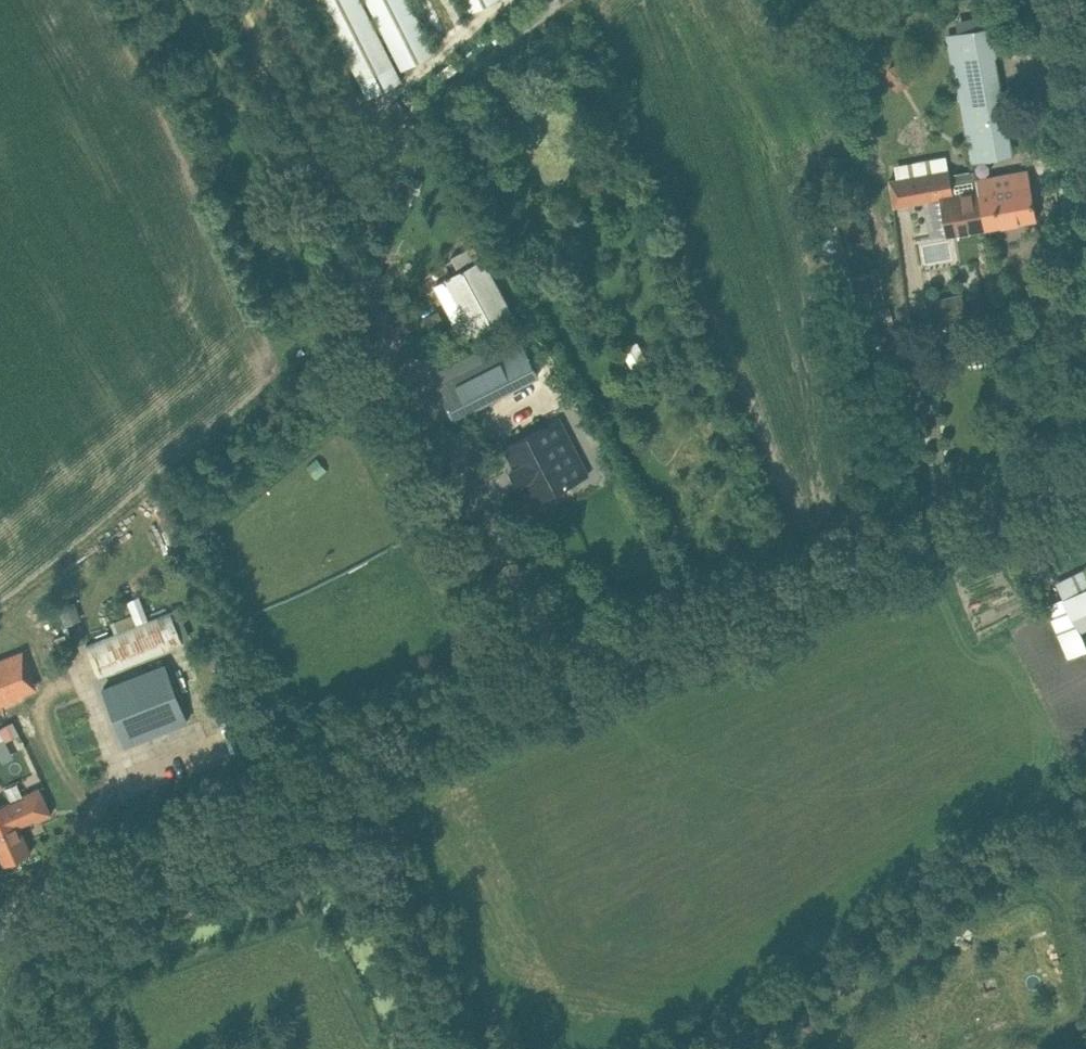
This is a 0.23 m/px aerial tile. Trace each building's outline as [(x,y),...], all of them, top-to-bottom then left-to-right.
[(350,111),(366,103),(313,0),(293,0),(350,111)] [(369,97),(403,79),(362,0),(320,0),(369,97)] [(403,70),(437,53),(410,0),(367,0),(403,70)] [(436,40),(470,23),(458,0),(415,0),(436,40)] [(470,12),(494,0),(464,0),(470,12)] [(992,29),(948,36),(953,63),(954,63),(972,161),(993,158),(976,59),(997,55),(992,29)] [(887,78),(898,87),(912,82),(914,68),(903,59),(890,64),(887,78)] [(410,113),(399,100),(389,109),(400,122),(410,113)] [(1029,168),(976,178),(986,227),(1037,218),(1029,168)] [(947,234),(986,227),(976,178),(975,169),(951,173),(950,169),(891,179),(895,205),(940,197),(947,234)] [(453,255),(459,267),(481,255),(475,244),(453,255)] [(485,258),(450,277),(477,330),(513,311),(485,258)] [(963,292),(935,299),(942,323),(969,316),(963,292)] [(523,340),(437,382),(455,418),(501,395),(541,375),(523,340)] [(561,419),(545,427),(506,447),(534,501),(590,472),(561,419)] [(1046,605),(1049,612),(1069,658),(1085,651),(1085,644),(1081,632),(1085,629),(1085,567),(1057,581),(1064,597),(1047,605),(1046,605)] [(88,645),(102,675),(185,639),(173,611),(152,620),(141,596),(130,601),(134,611),(113,620),(118,632),(88,645)] [(74,600),(59,606),(66,624),(82,618),(74,600)] [(0,660),(0,705),(24,695),(18,681),(33,675),(23,650),(0,660)] [(165,661),(103,686),(126,746),(189,720),(165,661)] [(37,819),(48,814),(37,788),(0,804),(0,852),(5,863),(34,851),(22,825),(37,819)]
